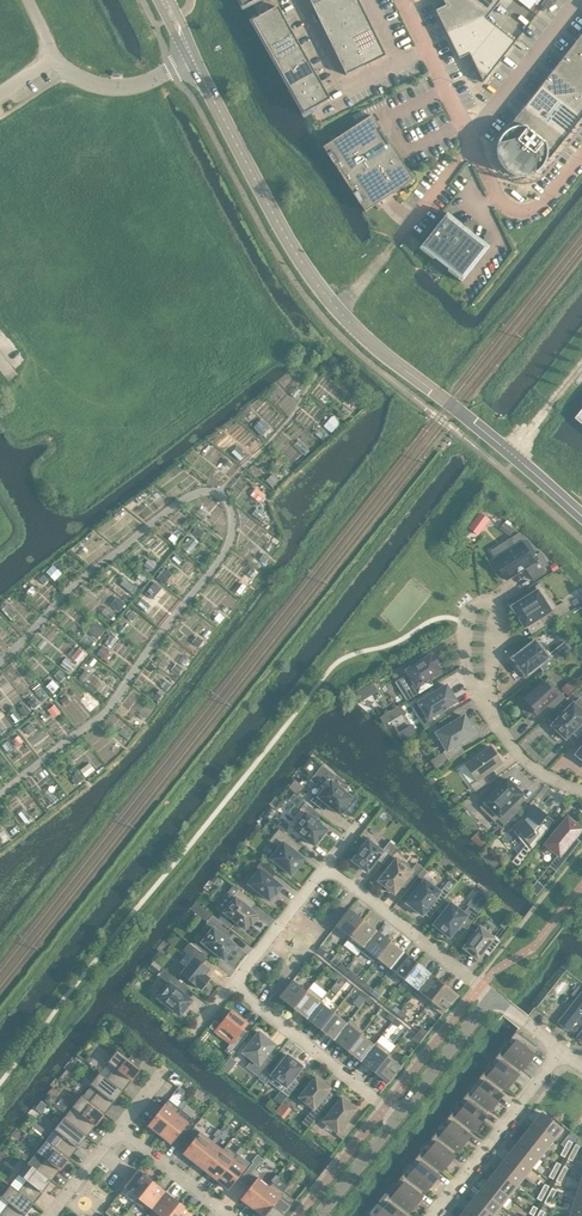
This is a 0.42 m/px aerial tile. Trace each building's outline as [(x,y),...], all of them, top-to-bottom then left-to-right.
[(319,20),(339,10),(334,0),(325,0),(312,6),(319,20)] [(339,10),(358,1),(358,0),(334,0),(339,10)] [(482,17),(461,0),(443,0),(445,5),(435,10),(447,34),(482,17)] [(482,17),(485,19),(486,18),(498,3),(493,0),(461,0),(482,17)] [(358,1),(339,10),(345,24),(365,14),(358,1)] [(251,21),(259,34),(285,20),(277,6),(251,21)] [(345,24),(339,10),(319,20),(325,33),(345,24)] [(345,24),(352,37),(372,28),(365,14),(345,24)] [(515,41),(486,18),(485,19),(482,17),(447,34),(458,59),(469,54),(483,82),(515,41)] [(292,33),(285,20),(259,34),(266,47),(292,33)] [(352,37),(345,24),(325,33),(332,47),(352,37)] [(378,41),(372,28),(352,37),(358,51),(378,41)] [(266,47),(273,61),(300,46),(292,33),(266,47)] [(581,57),(581,37),(580,36),(571,47),(581,57)] [(358,51),(352,37),(332,47),(338,60),(358,51)] [(385,55),(378,41),(358,51),(365,65),(385,55)] [(307,59),(300,46),(273,61),(281,74),(307,59)] [(581,76),(581,57),(571,47),(561,59),(581,76)] [(338,60),(345,75),(365,65),(358,51),(338,60)] [(281,74),(288,87),(314,72),(307,59),(281,74)] [(581,95),(581,76),(561,59),(552,71),(581,95)] [(580,119),(581,116),(581,95),(552,71),(539,87),(580,119)] [(314,72),(288,87),(296,100),(322,85),(314,72)] [(329,99),(322,85),(296,100),(303,114),(329,99)] [(580,119),(539,87),(524,107),(564,139),(580,119)] [(564,139),(524,107),(514,119),(555,150),(564,139)] [(413,179),(371,115),(322,147),(364,211),(377,203),(413,179)] [(555,150),(514,119),(508,126),(509,129),(507,130),(506,131),(504,132),(502,134),(501,135),(500,137),(499,139),(498,141),(497,143),(496,145),(496,147),(496,150),(495,152),(496,154),(496,156),(496,158),(497,160),(498,162),(499,164),(500,166),(501,168),(503,169),(504,171),(506,172),(508,173),(510,174),(512,175),(514,176),(516,177),(518,177),(520,177),(522,177),(524,177),(526,177),(528,176),(530,176),(532,175),(534,174),(535,173),(537,172),(539,170),(540,169),(542,167),(543,165),(544,164),(545,162),(546,160),(546,158),(549,158),(555,150)] [(461,281),(489,246),(475,235),(472,238),(458,227),(461,223),(446,212),(418,248),(432,259),(435,256),(449,267),(447,270),(461,281)] [(348,402),(351,405),(356,399),(352,396),(348,402)] [(581,408),(579,411),(573,418),(581,425),(581,408)] [(339,423),(334,418),(327,426),(333,430),(339,423)] [(261,419),(253,427),(260,433),(267,426),(261,419)] [(230,462),(225,458),(222,462),(227,466),(230,462)] [(278,480),(274,475),(266,482),(271,487),(278,480)] [(207,514),(199,509),(195,514),(203,520),(207,514)] [(479,513),(468,528),(476,533),(487,518),(479,513)] [(506,519),(501,528),(511,534),(516,525),(506,519)] [(199,538),(203,532),(197,527),(193,533),(199,538)] [(509,538),(490,550),(495,558),(493,559),(506,579),(525,567),(533,580),(546,572),(543,568),(548,565),(540,551),(536,554),(526,538),(519,532),(509,538)] [(265,554),(260,560),(264,563),(269,557),(265,554)] [(150,559),(144,565),(151,571),(156,564),(150,559)] [(171,574),(163,568),(156,577),(164,583),(171,574)] [(136,577),(142,581),(146,576),(141,572),(136,577)] [(240,596),(245,589),(236,582),(231,589),(240,596)] [(27,590),(31,594),(36,589),(32,585),(27,590)] [(150,592),(147,589),(142,595),(146,598),(150,592)] [(525,626),(540,617),(544,625),(569,610),(563,601),(550,610),(537,590),(538,590),(537,589),(536,590),(512,606),(511,606),(511,607),(524,626),(523,626),(524,627),(525,627),(525,626)] [(125,604),(116,596),(110,604),(118,611),(125,604)] [(137,615),(129,609),(125,614),(133,620),(137,615)] [(218,621),(222,616),(218,613),(214,618),(218,621)] [(105,628),(99,624),(91,633),(97,638),(105,628)] [(197,635),(192,642),(198,647),(203,640),(197,635)] [(565,640),(546,654),(547,652),(547,650),(547,647),(544,643),(542,642),(539,642),(537,643),(535,640),(512,658),(525,675),(537,665),(538,667),(539,667),(541,669),(541,670),(542,672),(571,649),(565,640)] [(109,651),(102,646),(96,653),(103,659),(109,651)] [(85,653),(79,647),(74,653),(81,658),(85,653)] [(417,693),(432,684),(428,678),(439,671),(435,664),(438,662),(433,655),(431,657),(430,655),(406,670),(408,673),(406,674),(417,693)] [(177,674),(182,668),(176,663),(171,669),(177,674)] [(88,671),(85,669),(78,677),(82,679),(88,671)] [(52,692),(58,686),(52,680),(46,686),(52,692)] [(552,711),(565,698),(559,691),(550,682),(547,685),(543,681),(532,691),(530,690),(521,698),(527,705),(528,703),(531,707),(530,708),(535,714),(546,705),(552,711)] [(373,682),(356,692),(361,700),(378,690),(373,682)] [(568,693),(574,688),(569,682),(563,688),(568,693)] [(411,706),(425,728),(446,715),(445,714),(445,715),(442,709),(456,700),(446,685),(412,706),(412,705),(411,706)] [(71,701),(66,695),(60,699),(65,705),(71,701)] [(550,725),(551,726),(551,725),(564,738),(565,739),(566,738),(571,732),(575,729),(580,734),(581,731),(581,695),(579,698),(574,703),(573,702),(572,701),(572,702),(551,724),(550,725)] [(34,696),(27,701),(33,708),(39,704),(34,696)] [(30,711),(25,704),(18,709),(24,716),(30,711)] [(60,712),(54,705),(47,710),(53,717),(60,712)] [(448,760),(464,751),(458,742),(474,733),(464,715),(454,722),(452,720),(444,725),(446,727),(436,732),(446,749),(443,751),(448,760)] [(30,722),(23,728),(27,734),(35,728),(30,722)] [(411,723),(397,732),(402,741),(416,732),(411,723)] [(18,735),(12,740),(16,746),(23,741),(18,735)] [(110,746),(115,751),(120,745),(116,740),(110,746)] [(476,780),(470,785),(475,791),(486,783),(482,777),(501,763),(497,757),(497,756),(494,752),(490,746),(465,764),(476,780)] [(86,776),(95,769),(90,762),(81,769),(86,776)] [(75,785),(83,778),(79,774),(73,778),(71,780),(75,785)] [(521,791),(515,786),(515,787),(506,778),(498,787),(497,786),(491,792),(492,793),(484,801),(479,806),(494,821),(493,821),(501,828),(518,811),(511,805),(522,794),(520,792),(521,791)] [(311,800),(323,810),(328,804),(339,813),(340,812),(340,813),(345,807),(344,806),(352,797),(350,795),(350,794),(344,789),(343,790),(330,780),(329,781),(326,779),(321,785),(324,788),(318,796),(316,794),(311,800)] [(320,814),(305,802),(294,816),(299,820),(297,821),(295,822),(294,824),(293,827),(292,828),(306,839),(307,841),(309,843),(312,843),(314,845),(318,839),(319,840),(319,839),(319,838),(321,835),(322,836),(322,835),(322,834),(327,829),(315,820),(320,814)] [(543,824),(548,818),(546,816),(546,815),(534,805),(526,815),(527,816),(524,819),(523,818),(514,826),(515,828),(513,830),(521,840),(524,838),(527,841),(522,847),(529,853),(546,831),(538,825),(541,822),(543,824)] [(580,829),(567,818),(545,844),(558,854),(549,865),(555,870),(555,871),(577,845),(571,840),(580,829)] [(276,825),(284,831),(288,826),(280,820),(276,825)] [(303,858),(292,849),(297,843),(278,828),(273,835),(277,838),(273,843),(278,847),(270,858),(291,874),(303,858)] [(382,863),(396,846),(389,841),(382,850),(377,846),(378,844),(371,838),(369,840),(368,839),(361,847),(360,846),(358,852),(352,860),(367,871),(377,859),(382,863)] [(517,866),(524,858),(518,853),(511,861),(517,866)] [(402,860),(400,861),(396,857),(378,880),(394,893),(404,881),(410,885),(423,869),(417,863),(411,870),(408,867),(408,864),(402,860)] [(261,860),(256,867),(259,869),(248,883),(249,885),(248,887),(254,892),(255,889),(269,900),(275,893),(276,893),(282,886),(270,876),(275,871),(261,860)] [(449,892),(443,887),(440,891),(432,885),(433,883),(427,878),(425,880),(424,879),(405,902),(415,909),(413,911),(418,915),(419,913),(422,915),(431,903),(437,907),(449,892)] [(542,885),(535,880),(531,886),(537,891),(538,892),(543,886),(542,885)] [(257,914),(246,905),(250,899),(237,889),(232,895),(234,897),(223,912),(245,929),(249,923),(251,924),(257,916),(255,915),(257,914)] [(450,902),(433,924),(449,937),(456,928),(460,923),(466,927),(478,912),(488,899),(478,891),(468,904),(469,905),(468,906),(463,912),(450,902)] [(362,920),(348,909),(336,924),(349,935),(350,936),(362,920)] [(222,923),(212,916),(206,923),(212,928),(201,942),(205,945),(200,952),(205,956),(210,949),(223,960),(235,944),(224,936),(229,929),(228,928),(231,923),(226,919),(222,923)] [(350,936),(349,935),(346,939),(360,950),(376,930),(362,920),(350,936)] [(477,958),(486,947),(491,951),(501,940),(494,935),(493,937),(479,926),(473,934),(471,932),(466,939),(468,941),(463,947),(477,958)] [(377,957),(389,941),(376,930),(360,950),(374,961),(377,957)] [(377,957),(390,968),(403,952),(389,941),(377,957)] [(207,957),(205,956),(200,952),(188,942),(183,949),(193,957),(180,973),(200,989),(209,978),(204,974),(208,969),(202,964),(207,957)] [(323,955),(326,951),(320,946),(316,951),(323,955)] [(390,968),(404,978),(416,962),(403,952),(390,968)] [(317,962),(320,958),(314,953),(311,958),(317,962)] [(336,955),(331,961),(335,964),(340,958),(336,955)] [(340,962),(337,967),(343,972),(347,967),(340,962)] [(417,989),(430,973),(416,962),(404,978),(417,989)] [(347,967),(343,972),(357,982),(360,978),(347,967)] [(553,1021),(581,984),(581,983),(564,969),(535,1006),(553,1021)] [(338,979),(341,975),(335,970),(331,974),(338,979)] [(163,986),(159,991),(160,993),(157,997),(179,1015),(191,1000),(180,991),(184,985),(168,972),(163,978),(168,983),(166,986),(163,986)] [(414,993),(428,1004),(443,984),(430,973),(417,989),(414,993)] [(344,984),(347,979),(341,975),(338,979),(344,984)] [(360,978),(357,982),(364,988),(370,993),(374,989),(360,978)] [(279,996),(293,1007),(306,991),(292,980),(291,981),(280,995),(279,996)] [(457,995),(456,994),(443,984),(428,1004),(442,1015),(444,1011),(445,1011),(445,1010),(457,995),(457,996),(457,995)] [(553,1021),(572,1036),(581,1023),(581,984),(553,1021)] [(307,1018),(319,1002),(320,1002),(323,998),(308,987),(306,991),(293,1007),(307,1018)] [(374,989),(370,993),(376,998),(380,994),(374,989)] [(365,1000),(368,996),(362,991),(358,995),(365,1000)] [(371,1005),(374,1001),(368,996),(365,1000),(371,1005)] [(333,1013),(320,1002),(319,1002),(307,1018),(320,1029),(333,1013)] [(397,1014),(401,1010),(395,1005),(391,1009),(397,1014)] [(233,1052),(244,1038),(238,1034),(247,1022),(231,1009),(220,1024),(216,1021),(211,1026),(215,1029),(214,1030),(230,1043),(226,1047),(233,1052)] [(404,1019),(407,1015),(401,1010),(397,1014),(404,1019)] [(392,1022),(395,1017),(389,1012),(385,1017),(392,1022)] [(346,1023),(333,1013),(320,1029),(334,1039),(346,1023)] [(398,1027),(401,1022),(395,1017),(392,1022),(398,1027)] [(349,1019),(346,1023),(334,1039),(347,1050),(360,1034),(363,1030),(349,1019)] [(572,1036),(581,1044),(581,1023),(572,1036)] [(423,1037),(427,1031),(421,1026),(416,1032),(423,1037)] [(504,1054),(500,1050),(499,1051),(520,1068),(522,1069),(534,1054),(533,1053),(537,1047),(516,1030),(507,1041),(511,1045),(504,1054)] [(245,1067),(258,1077),(271,1060),(266,1056),(275,1044),(258,1031),(242,1052),(251,1059),(245,1067)] [(418,1043),(423,1037),(416,1032),(412,1038),(418,1043)] [(373,1045),(373,1044),(360,1034),(347,1050),(361,1061),(373,1045)] [(382,1035),(378,1041),(391,1049),(395,1043),(382,1035)] [(361,1061),(374,1071),(387,1055),(387,1056),(390,1052),(376,1041),(373,1044),(373,1045),(361,1061)] [(107,1078),(99,1072),(122,1091),(119,1088),(127,1077),(131,1080),(140,1068),(117,1049),(107,1061),(115,1068),(107,1078)] [(520,1068),(499,1051),(491,1061),(495,1065),(488,1074),(484,1070),(483,1072),(504,1089),(505,1090),(518,1074),(517,1073),(520,1068)] [(302,1066),(287,1054),(286,1056),(285,1054),(280,1061),(281,1062),(272,1073),(267,1068),(259,1078),(265,1083),(267,1080),(288,1096),(298,1083),(292,1078),(302,1066)] [(387,1055),(374,1071),(388,1082),(389,1082),(388,1082),(400,1067),(401,1067),(387,1056),(387,1055)] [(122,1091),(99,1072),(89,1084),(97,1090),(89,1100),(81,1094),(81,1095),(105,1113),(101,1110),(109,1100),(113,1103),(122,1091)] [(504,1089),(483,1072),(475,1082),(479,1085),(472,1094),(468,1091),(467,1092),(488,1109),(489,1110),(502,1094),(501,1093),(504,1089)] [(315,1076),(298,1097),(300,1097),(298,1100),(305,1106),(307,1104),(312,1108),(301,1121),(308,1127),(325,1105),(320,1101),(330,1088),(315,1076)] [(488,1109),(467,1092),(459,1102),(463,1105),(456,1115),(452,1111),(451,1112),(472,1129),(473,1130),(486,1114),(485,1113),(488,1109)] [(49,1093),(44,1100),(50,1105),(54,1100),(53,1097),(49,1093)] [(105,1113),(81,1095),(63,1117),(87,1136),(83,1133),(91,1122),(95,1125),(105,1113)] [(322,1120),(337,1132),(335,1133),(343,1139),(354,1125),(347,1120),(356,1109),(341,1097),(340,1097),(323,1120),(323,1119),(322,1120)] [(147,1125),(148,1125),(159,1134),(180,1108),(168,1099),(147,1125)] [(41,1101),(35,1108),(41,1112),(46,1105),(41,1101)] [(180,1108),(159,1134),(171,1143),(175,1138),(181,1143),(194,1127),(188,1122),(191,1117),(180,1108)] [(472,1129),(451,1112),(443,1122),(447,1126),(440,1135),(436,1131),(435,1132),(456,1149),(457,1150),(470,1135),(469,1134),(472,1129)] [(537,1116),(533,1122),(553,1138),(561,1128),(541,1112),(538,1117),(537,1116)] [(34,1123),(42,1130),(49,1122),(41,1115),(34,1123)] [(54,1145),(46,1139),(45,1140),(69,1158),(65,1155),(74,1145),(77,1148),(87,1136),(63,1117),(54,1129),(62,1135),(54,1145)] [(526,1132),(545,1147),(553,1138),(533,1122),(529,1127),(529,1128),(526,1132)] [(194,1162),(211,1140),(194,1127),(181,1143),(187,1147),(183,1153),(194,1162)] [(456,1149),(435,1132),(427,1142),(431,1146),(424,1155),(420,1151),(419,1153),(440,1170),(441,1171),(454,1155),(453,1154),(456,1149)] [(522,1136),(518,1141),(538,1157),(545,1147),(526,1132),(523,1136),(522,1136)] [(69,1158),(45,1140),(27,1162),(51,1181),(48,1178),(56,1167),(60,1170),(69,1158)] [(205,1171),(226,1145),(226,1144),(222,1149),(211,1140),(194,1162),(205,1171)] [(568,1149),(572,1142),(568,1140),(564,1147),(568,1149)] [(511,1151),(530,1166),(538,1157),(518,1141),(513,1146),(514,1147),(511,1151)] [(575,1153),(579,1146),(575,1144),(571,1151),(575,1153)] [(217,1180),(237,1154),(235,1152),(226,1145),(205,1171),(217,1180)] [(564,1156),(568,1149),(564,1147),(560,1154),(564,1156)] [(507,1155),(502,1160),(523,1176),(530,1166),(511,1151),(507,1155)] [(571,1160),(575,1153),(571,1151),(567,1158),(571,1160)] [(440,1170),(419,1153),(411,1163),(415,1166),(408,1175),(404,1172),(403,1173),(424,1190),(425,1191),(438,1175),(436,1174),(440,1170)] [(234,1158),(238,1154),(237,1154),(217,1180),(228,1189),(245,1167),(234,1158)] [(496,1170),(515,1186),(523,1176),(502,1160),(498,1165),(499,1166),(496,1170)] [(51,1181),(27,1162),(18,1174),(26,1180),(18,1191),(10,1184),(10,1185),(33,1203),(34,1203),(30,1200),(38,1190),(42,1193),(51,1181)] [(556,1171),(560,1164),(556,1162),(552,1169),(556,1171)] [(563,1175),(567,1168),(563,1166),(559,1173),(563,1175)] [(138,1198),(152,1180),(138,1169),(124,1187),(138,1197),(138,1198)] [(239,1180),(243,1183),(251,1172),(247,1169),(239,1180)] [(552,1178),(556,1171),(552,1169),(548,1176),(552,1178)] [(487,1180),(488,1180),(507,1196),(515,1186),(496,1170),(492,1175),(491,1174),(487,1180)] [(269,1186),(268,1186),(257,1177),(251,1172),(243,1183),(248,1188),(240,1198),(252,1208),(269,1186)] [(424,1190),(403,1173),(395,1183),(399,1186),(392,1195),(388,1192),(387,1193),(408,1210),(409,1211),(422,1195),(420,1194),(424,1190)] [(559,1182),(563,1175),(559,1173),(555,1180),(559,1182)] [(152,1180),(138,1198),(138,1197),(134,1202),(148,1213),(152,1209),(152,1208),(165,1191),(152,1180)] [(480,1189),(500,1205),(507,1196),(488,1180),(485,1184),(484,1183),(480,1189)] [(268,1186),(269,1186),(252,1208),(262,1215),(264,1215),(284,1191),(272,1181),(268,1186)] [(544,1193),(548,1186),(544,1183),(540,1191),(544,1193)] [(10,1185),(0,1196),(8,1203),(0,1213),(0,1214),(2,1215),(17,1215),(20,1212),(24,1215),(33,1203),(10,1185)] [(552,1197),(556,1190),(551,1187),(548,1195),(552,1197)] [(477,1195),(473,1199),(492,1214),(500,1205),(480,1189),(476,1194),(477,1195)] [(179,1202),(165,1191),(152,1208),(152,1209),(161,1215),(168,1215),(179,1202)] [(295,1200),(284,1191),(264,1215),(282,1215),(295,1200)] [(540,1200),(544,1193),(540,1191),(536,1198),(540,1200)] [(578,1192),(574,1203),(581,1206),(581,1193),(578,1192)] [(387,1193),(379,1203),(383,1207),(376,1215),(405,1215),(406,1215),(404,1214),(408,1210),(387,1193)] [(548,1204),(552,1197),(548,1195),(544,1202),(548,1204)] [(475,1215),(491,1215),(492,1214),(473,1199),(470,1203),(469,1203),(465,1208),(475,1215)] [(193,1213),(179,1202),(168,1215),(190,1215),(193,1213)] [(574,1203),(570,1215),(573,1215),(581,1215),(581,1206),(574,1203)] [(533,1215),(537,1207),(532,1205),(529,1213),(533,1215)] [(117,1213),(109,1207),(105,1212),(110,1215),(115,1215),(117,1213)] [(461,1214),(460,1215),(475,1215),(465,1208),(460,1213),(461,1214)]
